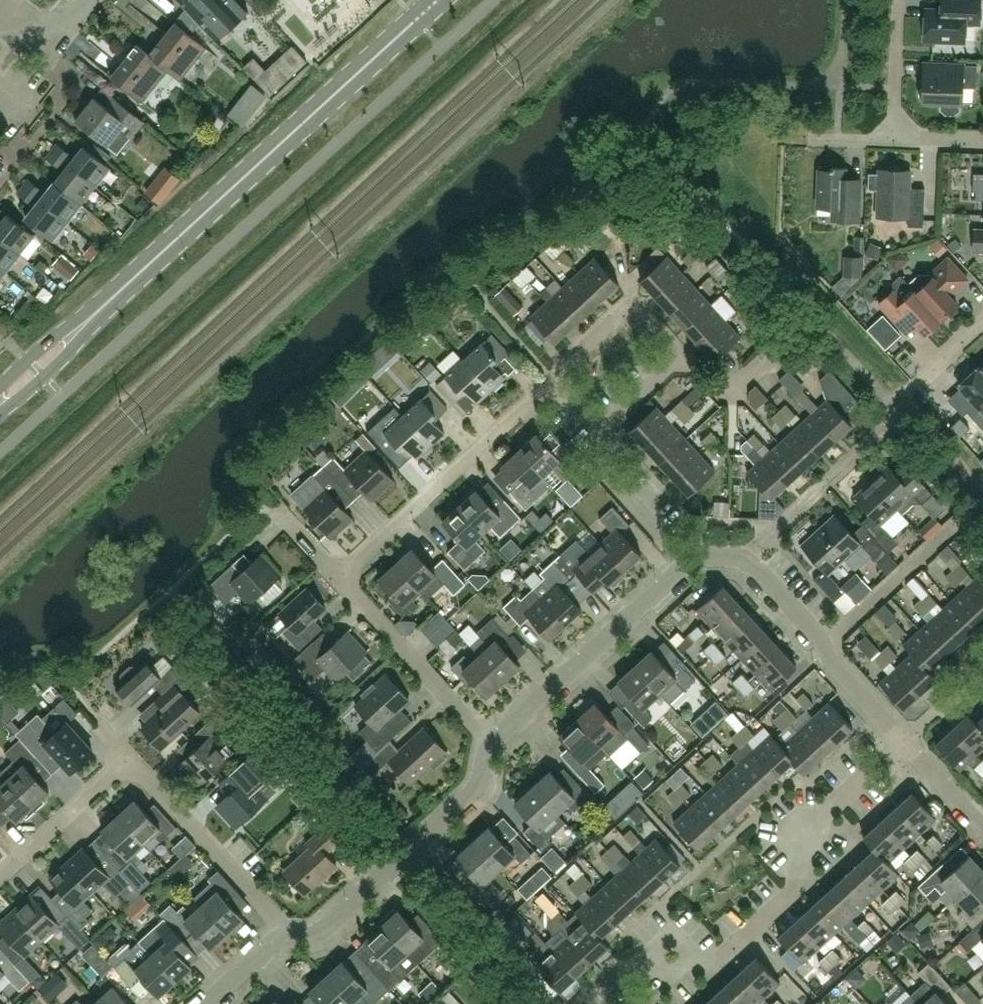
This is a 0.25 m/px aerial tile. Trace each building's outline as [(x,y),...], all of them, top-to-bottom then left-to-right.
[(217,43),(249,13),(237,0),(178,0),(217,43)] [(926,10),(925,40),(965,42),(966,23),(980,24),(981,0),(943,0),(942,10),(926,10)] [(176,23),(150,54),(150,55),(168,70),(181,81),(207,48),(176,23)] [(168,70),(150,55),(150,54),(138,44),(111,77),(142,102),(168,70)] [(266,73),(254,60),(245,68),(270,95),(307,61),(294,47),(266,73)] [(963,87),(977,88),(978,66),(924,64),(923,87),(920,90),(920,96),(923,99),(923,101),(941,102),(941,110),(946,115),(954,115),(960,111),(961,103),(962,103),(963,87)] [(103,89),(95,98),(77,120),(109,146),(122,130),(131,138),(144,122),(103,89)] [(53,151),(97,186),(111,168),(84,146),(75,158),(58,144),(53,151)] [(83,204),(97,186),(53,151),(47,158),(64,172),(56,182),(83,204)] [(878,190),(877,217),(908,218),(908,226),(924,227),(925,189),(910,188),(911,171),(904,171),(904,168),(902,166),(891,166),(889,168),(889,170),(879,170),(879,174),(869,173),(868,190),(878,190)] [(846,168),(831,168),(831,170),(819,170),(818,207),(833,208),(833,220),(859,221),(861,180),(845,179),(846,168)] [(167,169),(148,192),(161,202),(179,179),(167,169)] [(974,173),(973,192),(976,192),(976,200),(982,200),(982,174),(974,173)] [(68,222),(83,204),(56,182),(47,193),(29,179),(24,186),(68,222)] [(54,240),(68,222),(24,186),(18,193),(36,207),(27,218),(54,240)] [(21,254),(36,235),(0,207),(0,219),(2,221),(0,224),(0,237),(21,254)] [(975,229),(974,251),(982,252),(982,229),(975,229)] [(21,254),(0,237),(0,267),(7,272),(21,254)] [(553,244),(562,254),(569,247),(560,237),(553,244)] [(555,260),(562,254),(553,244),(546,250),(555,260)] [(700,257),(693,250),(683,259),(690,267),(700,257)] [(656,296),(682,273),(667,256),(641,280),(656,296)] [(579,272),(603,299),(619,283),(596,257),(579,272)] [(917,293),(941,320),(958,304),(951,296),(968,280),(948,257),(928,276),(919,276),(910,285),(917,293)] [(707,267),(714,274),(723,265),(717,258),(707,267)] [(845,275),(853,275),(861,276),(861,260),(845,260),(845,275)] [(729,273),(723,265),(714,274),(720,281),(729,273)] [(528,266),(521,273),(530,283),(537,276),(528,266)] [(603,299),(579,272),(563,287),(587,313),(603,299)] [(523,290),(530,283),(521,273),(514,280),(523,290)] [(656,296),(671,312),(697,289),(682,273),(656,296)] [(916,327),(924,335),(941,320),(917,293),(910,285),(901,275),(893,282),(895,290),(879,304),(907,335),(916,327)] [(494,295),(513,315),(522,307),(503,286),(494,295)] [(587,313),(563,287),(547,302),(571,328),(587,313)] [(685,328),(711,305),(697,289),(671,312),(685,328)] [(737,298),(743,306),(753,297),(747,290),(737,298)] [(759,304),(753,297),(743,306),(750,313),(759,304)] [(571,328),(547,302),(531,317),(555,343),(571,328)] [(685,328),(700,344),(726,320),(711,305),(685,328)] [(726,320),(700,344),(715,361),(741,337),(726,320)] [(900,335),(891,325),(877,338),(886,348),(900,335)] [(464,360),(492,390),(506,377),(496,366),(509,354),(492,335),(464,360)] [(388,338),(376,349),(387,361),(399,350),(388,338)] [(492,390),(464,360),(437,385),(454,404),(467,392),(477,403),(492,390)] [(981,370),(978,367),(959,385),(976,404),(967,412),(982,429),(982,372),(981,370)] [(812,414),(836,440),(852,425),(843,415),(858,401),(831,370),(820,380),(827,400),(812,414)] [(700,384),(672,410),(679,417),(689,408),(706,391),(700,384)] [(403,416),(431,445),(445,433),(435,421),(448,409),(431,390),(403,416)] [(812,400),(803,390),(796,397),(805,407),(812,400)] [(787,405),(779,411),(789,422),(796,415),(787,405)] [(631,430),(646,447),(672,423),(657,406),(631,430)] [(689,408),(679,417),(686,424),(696,415),(689,408)] [(789,422),(779,411),(772,418),(782,428),(789,422)] [(796,428),(820,455),(836,440),(812,414),(796,428)] [(431,445),(403,416),(376,441),(393,459),(406,447),(417,458),(431,445)] [(660,463),(686,439),(672,423),(646,447),(660,463)] [(582,465),(546,426),(520,450),(543,475),(552,466),(565,480),(582,465)] [(780,443),(804,469),(820,455),(796,428),(780,443)] [(702,441),(708,448),(718,439),(712,432),(702,441)] [(755,433),(748,440),(757,450),(765,444),(755,433)] [(660,463),(675,479),(701,455),(686,439),(660,463)] [(708,448),(715,456),(725,446),(718,439),(708,448)] [(771,499),(788,484),(764,458),(757,450),(748,440),(740,447),(756,465),(747,473),(771,499)] [(764,458),(788,484),(804,469),(780,443),(764,458)] [(520,450),(503,466),(503,467),(519,484),(510,492),(526,510),(535,502),(534,500),(551,484),(543,475),(520,450)] [(323,466),(342,487),(353,477),(372,499),(393,480),(367,451),(346,470),(334,456),(323,466)] [(701,455),(675,479),(690,495),(716,471),(708,462),(701,455)] [(332,496),(342,487),(323,466),(313,476),(325,489),(305,508),(331,537),(352,518),(332,496)] [(933,494),(908,468),(899,477),(888,466),(872,481),(898,509),(903,515),(915,504),(922,504),(933,494)] [(898,509),(872,481),(855,496),(871,514),(861,523),(876,539),(886,529),(882,524),(898,509)] [(477,490),(460,506),(483,533),(491,526),(501,536),(521,518),(505,500),(495,509),(477,490)] [(486,550),(479,543),(476,540),(483,533),(460,506),(443,521),(460,540),(449,551),(465,569),(486,550)] [(613,532),(601,543),(625,569),(642,555),(622,533),(630,525),(613,506),(600,518),(613,532)] [(878,562),(888,553),(868,531),(858,540),(835,515),(818,530),(845,559),(862,544),(878,562)] [(825,570),(815,579),(835,602),(845,592),(829,574),(845,559),(818,530),(802,545),(825,570)] [(614,585),(626,575),(624,571),(625,569),(601,543),(590,554),(577,540),(560,556),(577,574),(593,592),(605,580),(609,584),(610,583),(614,585)] [(413,549),(396,564),(420,589),(427,597),(443,582),(454,595),(466,584),(443,559),(432,569),(413,549)] [(888,553),(878,562),(889,574),(899,565),(888,553)] [(282,590),(274,581),(280,576),(261,555),(238,577),(229,568),(209,586),(226,604),(240,591),(250,603),(259,595),(268,604),(282,590)] [(545,578),(533,589),(566,624),(582,609),(562,588),(577,574),(560,556),(540,573),(545,578)] [(380,579),(381,580),(378,583),(377,587),(383,593),(387,592),(390,590),(399,600),(393,605),(404,616),(417,605),(411,598),(420,589),(396,564),(380,579)] [(961,564),(953,570),(962,580),(970,574),(961,564)] [(955,587),(962,580),(953,570),(946,577),(955,587)] [(968,586),(982,603),(982,572),(968,586)] [(857,604),(872,590),(857,574),(842,587),(857,604)] [(801,595),(809,603),(821,591),(814,583),(801,595)] [(216,600),(202,586),(191,596),(209,617),(216,611),(210,605),(216,600)] [(697,610),(712,626),(738,602),(723,586),(697,610)] [(982,620),(982,603),(968,586),(952,601),(976,627),(982,620)] [(280,614),(265,627),(275,638),(283,631),(300,650),(310,640),(302,631),(315,619),(326,609),(308,588),(280,614)] [(549,639),(566,624),(533,589),(522,599),(517,594),(504,607),(521,625),(529,617),(549,639)] [(931,610),(960,641),(976,627),(952,601),(943,609),(929,593),(922,600),(931,610)] [(960,641),(931,610),(922,600),(915,606),(929,622),(920,630),(943,656),(960,641)] [(712,626),(727,642),(753,618),(738,602),(712,626)] [(429,638),(448,620),(440,611),(421,628),(429,638)] [(480,655),(504,681),(520,666),(501,645),(510,637),(493,618),(475,634),(479,638),(470,645),(480,655)] [(742,658),(767,634),(753,618),(727,642),(742,658)] [(437,647),(447,638),(455,647),(465,639),(456,629),(448,620),(429,638),(437,647)] [(897,622),(890,629),(899,639),(906,632),(897,622)] [(689,635),(696,642),(705,633),(699,626),(689,635)] [(904,645),(912,654),(927,671),(928,670),(943,656),(920,630),(904,645)] [(365,654),(366,653),(347,632),(319,658),(308,647),(293,661),(312,681),(326,668),(337,680),(347,670),(354,678),(372,662),(365,654)] [(742,658),(756,674),(782,650),(767,634),(742,658)] [(703,651),(710,658),(720,649),(713,642),(703,651)] [(882,652),(891,662),(898,656),(889,646),(882,652)] [(121,678),(124,680),(116,687),(132,705),(155,685),(163,693),(202,658),(194,649),(173,667),(164,657),(152,667),(146,660),(136,669),(134,666),(130,666),(122,674),(121,678)] [(727,656),(720,649),(710,658),(717,666),(727,656)] [(782,650),(756,674),(771,690),(797,666),(782,650)] [(636,666),(661,693),(670,704),(696,680),(688,671),(687,672),(676,660),(668,667),(653,651),(636,666)] [(920,694),(896,668),(891,663),(891,662),(882,652),(875,659),(889,674),(880,683),(904,709),(920,694)] [(896,668),(920,694),(937,679),(928,670),(927,671),(912,654),(896,668)] [(480,655),(472,663),(465,656),(452,668),(463,680),(468,675),(487,696),(504,681),(480,655)] [(661,693),(636,666),(619,681),(634,698),(626,706),(644,726),(653,718),(644,708),(661,693)] [(749,681),(743,674),(733,684),(739,691),(749,681)] [(388,720),(410,700),(387,675),(364,696),(366,698),(357,706),(371,721),(360,732),(378,751),(398,732),(388,720)] [(756,689),(749,681),(739,691),(746,698),(756,689)] [(201,713),(190,701),(174,684),(156,700),(164,709),(143,728),(162,749),(201,713)] [(806,710),(814,703),(805,693),(797,700),(806,710)] [(813,717),(837,743),(853,728),(830,702),(813,717)] [(624,735),(619,729),(595,703),(578,719),(601,745),(607,752),(610,755),(628,739),(640,753),(650,744),(634,726),(624,735)] [(791,724),(798,718),(789,708),(781,714),(791,724)] [(20,739),(38,758),(41,761),(52,750),(72,771),(94,752),(67,722),(55,732),(38,713),(16,734),(20,739)] [(211,737),(227,722),(219,713),(189,740),(198,748),(182,763),(201,784),(230,757),(211,737)] [(781,714),(774,721),(783,731),(791,724),(781,714)] [(976,755),(982,749),(982,731),(977,724),(977,723),(969,714),(953,729),(976,755)] [(797,732),(821,758),(837,743),(813,717),(797,732)] [(607,752),(601,745),(578,719),(560,735),(583,760),(574,769),(596,793),(606,784),(590,768),(607,752)] [(739,732),(748,742),(755,735),(746,725),(739,732)] [(431,764),(434,768),(446,757),(444,755),(447,753),(425,728),(390,761),(410,783),(431,764)] [(976,755),(953,729),(936,744),(960,770),(976,755)] [(739,763),(762,790),(778,775),(755,749),(739,732),(732,738),(740,747),(731,755),(739,763)] [(794,760),(794,761),(805,773),(821,758),(797,732),(782,746),(781,746),(794,760)] [(755,749),(778,775),(794,761),(794,760),(781,746),(782,746),(771,734),(755,749)] [(50,792),(27,767),(37,758),(37,759),(38,758),(20,739),(6,752),(14,760),(11,763),(2,772),(8,779),(36,810),(46,801),(43,798),(50,792)] [(231,793),(219,805),(237,826),(276,791),(265,779),(284,762),(265,741),(231,772),(221,782),(231,793)] [(365,784),(387,764),(377,753),(355,773),(365,784)] [(714,754),(707,761),(716,771),(723,764),(714,754)] [(707,761),(700,767),(709,777),(716,771),(707,761)] [(982,761),(975,768),(982,777),(982,763),(982,761)] [(762,790),(739,763),(723,778),(746,804),(762,790)] [(551,771),(533,787),(558,814),(568,804),(574,811),(581,805),(587,811),(597,802),(578,782),(569,791),(551,771)] [(707,793),(731,819),(746,804),(723,778),(707,793)] [(17,821),(24,815),(27,818),(36,810),(8,779),(0,786),(0,802),(17,821)] [(682,783),(675,790),(684,800),(691,793),(682,783)] [(533,787),(516,803),(526,814),(534,823),(525,831),(543,851),(553,843),(549,839),(566,823),(558,814),(533,787)] [(675,790),(668,797),(677,806),(684,800),(675,790)] [(691,807),(715,833),(731,819),(707,793),(691,807)] [(896,808),(920,834),(936,819),(913,793),(896,808)] [(615,798),(606,806),(617,818),(626,810),(615,798)] [(119,815),(145,843),(155,834),(162,841),(177,827),(159,807),(150,816),(136,800),(119,815)] [(674,822),(698,848),(715,833),(691,807),(674,822)] [(880,823),(904,849),(920,834),(896,808),(880,823)] [(114,812),(101,824),(105,828),(102,830),(104,831),(119,848),(109,857),(116,864),(132,882),(134,885),(142,894),(153,884),(136,865),(143,860),(135,852),(145,843),(119,815),(118,816),(114,812)] [(864,837),(875,849),(888,863),(889,862),(904,849),(880,823),(864,837)] [(326,854),(340,842),(325,826),(307,842),(312,848),(285,872),(304,893),(323,876),(324,878),(338,866),(326,854)] [(473,842),(499,870),(509,861),(516,869),(532,854),(515,836),(506,844),(490,827),(473,842)] [(640,854),(664,880),(680,865),(657,839),(647,847),(632,830),(624,836),(640,854)] [(943,845),(933,835),(927,841),(927,842),(937,851),(943,845)] [(499,870),(473,842),(457,857),(473,874),(463,884),(480,902),(497,886),(489,879),(499,870)] [(616,844),(608,851),(618,861),(625,854),(616,844)] [(132,882),(116,864),(107,873),(83,847),(67,863),(94,892),(103,883),(116,897),(132,882)] [(859,864),(883,890),(899,874),(889,862),(888,863),(875,849),(859,864)] [(918,850),(911,856),(920,867),(927,860),(918,850)] [(608,851),(601,857),(610,867),(618,861),(608,851)] [(624,868),(648,894),(664,880),(640,854),(624,868)] [(982,874),(982,870),(970,855),(954,870),(946,861),(919,886),(927,895),(936,887),(942,894),(948,888),(957,897),(982,874)] [(911,856),(904,863),(913,873),(920,867),(911,856)] [(178,861),(169,869),(175,877),(184,869),(178,861)] [(94,892),(67,863),(50,878),(73,903),(64,911),(76,924),(81,929),(90,920),(86,916),(93,909),(84,900),(94,892)] [(843,878),(867,904),(883,890),(859,864),(843,878)] [(608,883),(632,909),(648,894),(624,868),(608,883)] [(202,905),(228,933),(229,933),(233,934),(244,925),(242,920),(244,918),(228,901),(238,891),(219,870),(209,879),(211,882),(194,898),(202,906),(202,905)] [(496,879),(511,905),(523,898),(508,872),(496,879)] [(577,880),(586,890),(593,884),(584,874),(577,880)] [(979,924),(978,924),(982,920),(982,874),(957,897),(965,907),(959,913),(974,928),(979,924)] [(843,878),(827,893),(851,919),(867,904),(843,878)] [(577,880),(569,887),(579,897),(586,890),(577,880)] [(592,897),(616,923),(632,909),(608,883),(592,897)] [(897,890),(890,897),(899,907),(906,900),(897,890)] [(811,907),(835,933),(843,926),(859,944),(867,937),(867,936),(858,926),(851,919),(827,893),(811,907)] [(15,910),(43,941),(59,925),(66,933),(76,924),(64,911),(49,895),(40,903),(32,894),(15,910)] [(600,938),(601,937),(616,923),(592,897),(576,912),(577,914),(584,921),(585,921),(600,938)] [(883,903),(892,913),(899,907),(890,897),(883,903)] [(131,912),(144,923),(156,909),(143,898),(131,912)] [(211,949),(228,933),(202,905),(202,906),(192,914),(184,905),(178,911),(171,904),(161,914),(164,918),(185,940),(195,931),(211,949)] [(795,922),(819,948),(835,933),(811,907),(795,922)] [(399,910),(397,911),(394,908),(382,919),(385,923),(382,925),(418,964),(444,940),(424,919),(415,927),(399,910)] [(15,910),(0,924),(0,929),(6,935),(0,940),(0,947),(11,960),(15,964),(24,955),(25,956),(43,941),(15,910)] [(584,921),(577,914),(569,921),(560,912),(553,918),(592,961),(609,946),(601,937),(600,938),(585,921),(584,921)] [(139,941),(176,981),(192,966),(190,964),(199,956),(185,940),(164,918),(139,941)] [(553,950),(577,976),(592,961),(553,918),(546,925),(562,942),(553,950)] [(858,926),(867,936),(874,930),(865,920),(858,926)] [(803,963),(819,948),(795,922),(779,937),(789,948),(803,963)] [(979,924),(974,928),(974,929),(960,941),(968,951),(973,947),(982,958),(982,929),(979,924)] [(390,989),(418,964),(382,925),(380,927),(375,927),(368,933),(368,938),(366,940),(382,957),(373,966),(371,968),(390,989)] [(529,957),(560,991),(577,976),(553,950),(537,933),(530,939),(538,948),(529,957)] [(78,936),(61,940),(66,960),(82,957),(78,936)] [(118,950),(108,959),(114,965),(133,985),(142,977),(153,990),(159,996),(176,981),(139,941),(132,948),(126,942),(118,950)] [(789,948),(781,956),(794,971),(803,963),(789,948)] [(833,949),(826,955),(835,965),(842,959),(833,949)] [(819,962),(828,972),(835,965),(826,955),(819,962)] [(741,972),(764,998),(781,983),(757,957),(741,972)] [(5,973),(20,990),(30,981),(15,964),(11,960),(1,969),(0,968),(0,978),(5,973)] [(371,968),(359,978),(343,961),(326,976),(352,1003),(374,1003),(390,989),(371,968)] [(934,967),(930,962),(919,972),(927,981),(911,995),(919,1003),(948,1003),(941,996),(952,987),(934,967)] [(98,1001),(101,1003),(131,1003),(124,996),(134,987),(133,985),(114,965),(97,981),(107,992),(98,1001)] [(475,981),(483,974),(476,966),(468,973),(475,981)] [(741,1003),(758,1003),(764,998),(741,972),(725,987),(741,1003)] [(326,976),(310,991),(322,1003),(352,1003),(326,976)] [(981,1000),(966,983),(965,982),(955,991),(968,1003),(977,1003),(981,1000)] [(711,1003),(741,1003),(725,987),(709,1001),(711,1003)] [(911,995),(902,1003),(919,1003),(911,995)] [(293,996),(284,1003),(300,1003),(293,996)]
